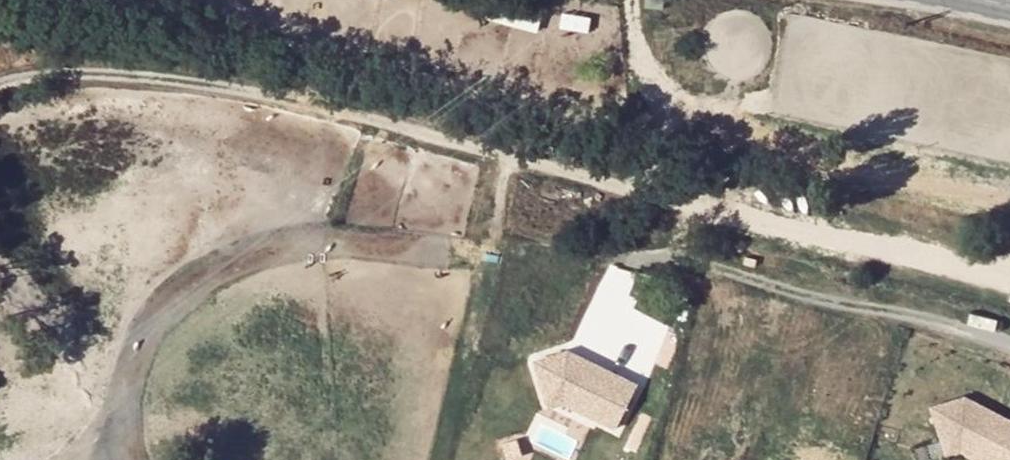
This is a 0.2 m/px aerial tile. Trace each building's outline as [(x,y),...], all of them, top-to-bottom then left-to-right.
[(644,9),(662,11),(663,0),(645,0),(644,9)] [(687,321),(657,317),(654,339),(684,343),(687,321)] [(558,379),(526,390),(539,428),(556,422),(592,440),(588,448),(607,456),(628,412),(558,379)] [(923,422),(936,459),(953,453),(967,459),(1009,459),(1009,436),(955,410),(923,422)] [(556,422),(539,428),(542,437),(555,432),(588,448),(592,440),(556,422)]
